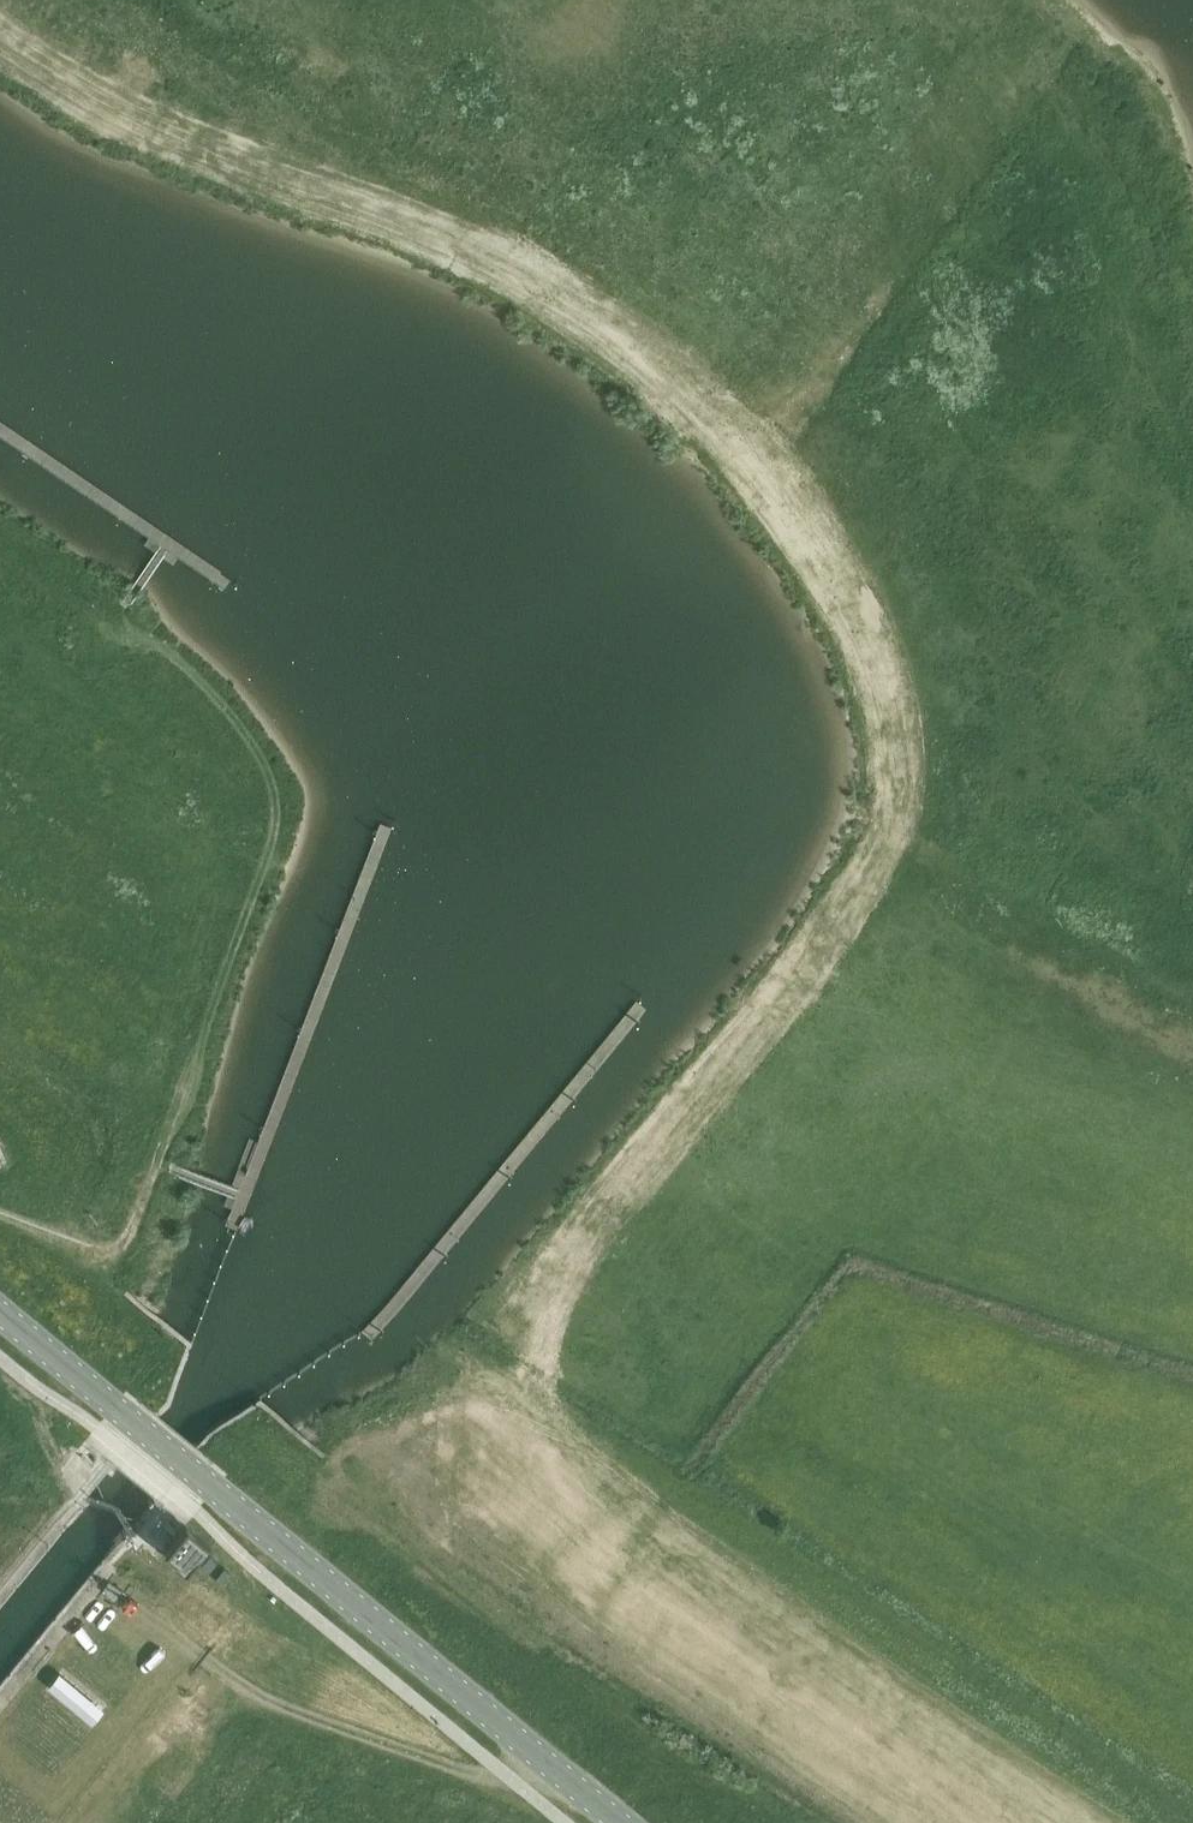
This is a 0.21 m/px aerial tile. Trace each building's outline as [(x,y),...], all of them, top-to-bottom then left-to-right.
[(184,1524),(162,1550),(188,1571),(210,1545),(184,1524)] [(210,1555),(202,1565),(210,1572),(218,1562),(210,1555)] [(225,1568),(215,1580),(220,1584),(230,1573),(225,1568)]
